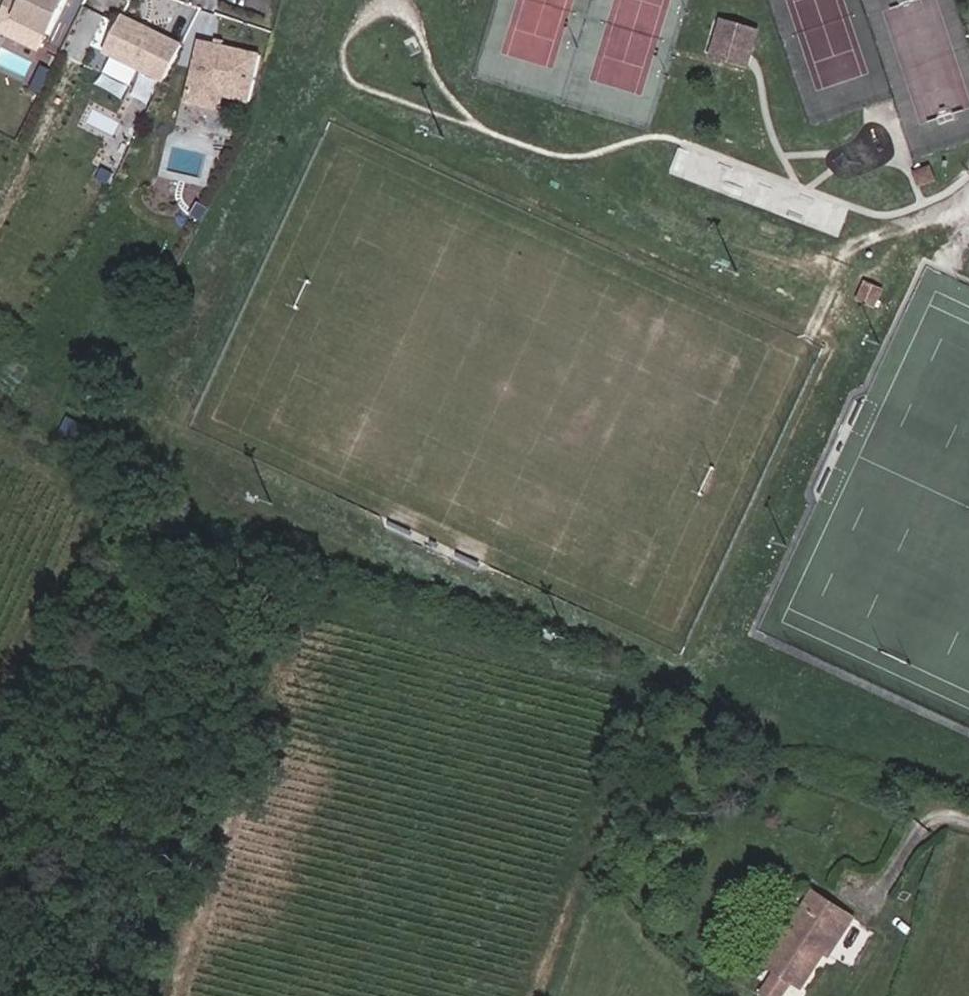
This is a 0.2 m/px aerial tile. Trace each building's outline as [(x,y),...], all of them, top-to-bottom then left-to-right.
[(0,14),(0,34),(40,53),(66,0),(7,0),(0,14)] [(179,41),(120,12),(100,52),(159,81),(179,41)] [(723,22),(713,55),(747,65),(749,57),(757,32),(723,22)] [(257,52),(196,39),(183,104),(244,116),(257,52)] [(919,167),(924,181),(938,176),(934,162),(919,167)] [(799,988),(838,933),(842,935),(853,919),(815,893),(766,965),(799,988)] [(789,984),(773,973),(758,993),(762,995),(781,995),(789,984)]
